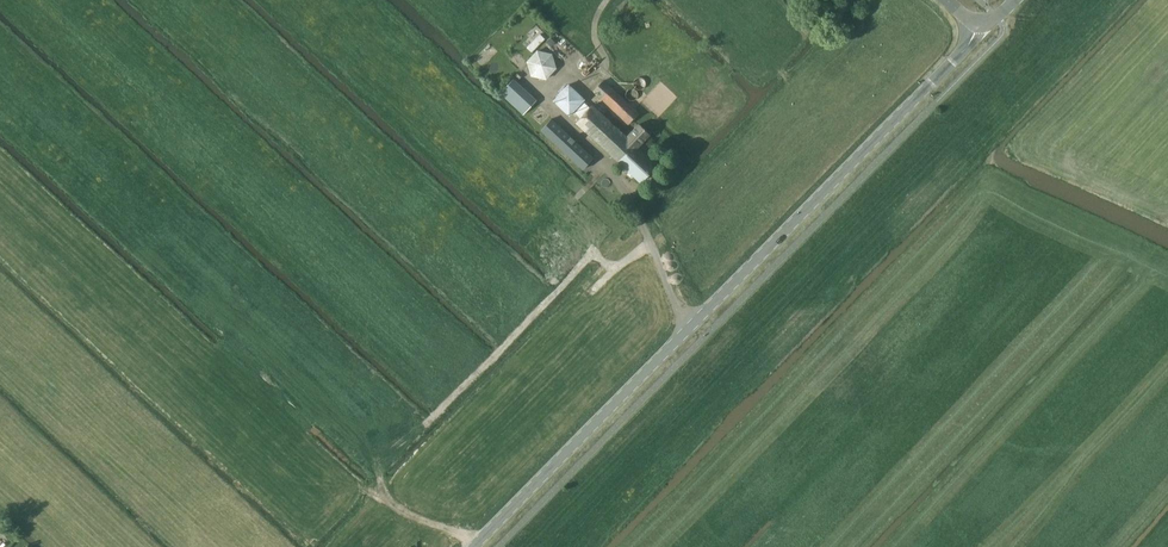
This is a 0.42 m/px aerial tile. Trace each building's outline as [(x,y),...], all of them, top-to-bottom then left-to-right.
[(540,33),(527,47),(532,52),(545,38),(540,33)] [(537,50),(527,61),(532,75),(546,79),(556,68),(552,53),(537,50)] [(538,101),(514,79),(501,93),(525,115),(538,101)] [(628,123),(638,112),(604,79),(594,90),(628,123)] [(568,84),(552,101),(568,117),(585,101),(568,84)] [(640,180),(656,163),(638,147),(650,133),(639,123),(627,136),(592,104),(576,121),(640,180)] [(583,168),(593,157),(552,118),(541,129),(583,168)]
